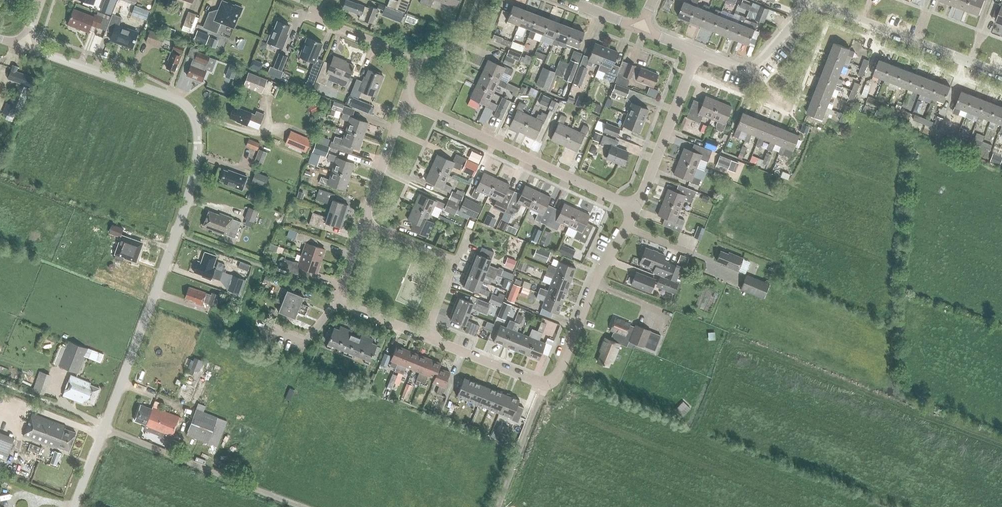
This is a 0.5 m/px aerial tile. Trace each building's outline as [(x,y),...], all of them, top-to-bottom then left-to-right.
[(100,10),(110,14),(116,0),(104,0),(100,10)] [(354,13),(360,15),(358,18),(371,23),(377,8),(369,5),(368,7),(357,3),(357,4),(347,0),(345,0),(342,7),(354,12),(354,13)] [(396,0),(389,0),(387,5),(395,9),(398,1),(396,0)] [(398,1),(395,9),(404,12),(409,0),(398,0),(398,1)] [(693,0),(691,4),(684,1),(678,17),(690,21),(696,6),(697,6),(698,2),(699,0),(693,0)] [(968,0),(954,0),(952,6),(964,10),(968,0)] [(964,10),(977,15),(983,0),(968,0),(964,10)] [(751,5),(742,1),(740,6),(749,10),(751,5)] [(216,16),(209,13),(203,28),(216,33),(220,23),(233,28),(238,15),(239,16),(242,8),(235,5),(234,7),(222,2),(216,16)] [(756,19),(759,14),(760,9),(762,6),(752,2),(751,5),(749,10),(747,16),(756,19)] [(703,8),(697,6),(696,6),(690,21),(702,26),(708,10),(710,7),(704,4),(703,8)] [(513,23),(519,25),(524,9),(512,5),(509,13),(503,10),(499,20),(506,22),(504,26),(511,29),(513,23)] [(134,6),(131,14),(146,20),(149,11),(134,6)] [(404,13),(385,6),(381,15),(400,22),(404,13)] [(760,9),(759,14),(756,19),(763,22),(769,9),(762,6),(760,9)] [(96,15),(94,14),(93,17),(73,9),(67,25),(87,32),(90,25),(98,28),(103,14),(97,12),(96,15)] [(524,9),(519,25),(515,34),(522,37),(526,28),(530,29),(536,14),(524,9)] [(714,30),(720,15),(721,11),(716,9),(714,13),(708,10),(702,26),(714,30)] [(191,28),(196,14),(188,11),(182,25),(191,28)] [(536,31),(542,34),(548,18),(536,14),(530,29),(528,37),(533,39),(536,31)] [(112,15),(111,17),(106,31),(112,34),(110,40),(131,48),(137,33),(118,26),(121,18),(112,15)] [(714,30),(726,35),(732,20),(720,15),(714,30)] [(738,22),(732,20),(726,35),(737,40),(743,24),(744,24),(747,17),(741,15),(738,22)] [(548,36),(554,38),(560,23),(548,18),(542,34),(540,40),(545,43),(548,36)] [(286,35),(289,27),(277,22),(274,30),(272,29),(267,43),(282,49),(287,36),(286,35)] [(559,40),(566,43),(571,27),(560,23),(554,38),(552,44),(557,46),(559,40)] [(737,40),(749,44),(755,29),(744,24),(743,24),(737,40)] [(570,49),(572,45),(578,47),(584,32),(571,27),(566,43),(564,47),(570,49)] [(197,30),(193,40),(205,44),(209,35),(197,30)] [(145,43),(160,47),(164,36),(149,31),(145,43)] [(503,38),(494,34),(492,40),(510,47),(512,42),(503,39),(503,38)] [(210,37),(207,45),(215,48),(218,40),(210,37)] [(316,75),(322,60),(317,58),(322,44),(307,38),(299,57),(313,62),(309,72),(316,75)] [(829,55),(847,62),(850,62),(852,57),(847,55),(850,48),(834,42),(829,55)] [(593,61),(600,64),(606,47),(595,43),(587,65),(591,66),(593,61)] [(167,60),(168,60),(166,68),(174,71),(177,63),(178,64),(184,48),(174,44),(167,60)] [(205,70),(204,69),(208,57),(196,52),(197,49),(190,47),(187,56),(193,58),(191,64),(190,64),(190,66),(188,69),(186,76),(200,81),(205,70)] [(606,47),(600,64),(597,70),(604,72),(603,77),(613,81),(619,66),(613,64),(617,51),(606,47)] [(521,54),(509,49),(507,55),(519,60),(521,54)] [(536,51),(534,56),(543,60),(545,55),(536,51)] [(574,51),(571,60),(563,79),(571,82),(582,54),(574,51)] [(273,67),(274,67),(282,70),(287,56),(278,53),(273,67)] [(522,56),(520,61),(529,65),(532,57),(525,54),(524,57),(522,56)] [(841,72),(843,66),(848,68),(850,62),(847,62),(829,55),(825,66),(841,72)] [(338,83),(339,85),(342,86),(345,85),(347,83),(347,82),(347,80),(353,65),(341,61),(341,60),(333,56),(330,64),(323,61),(316,81),(320,83),(324,85),(329,73),(339,77),(338,80),(338,83)] [(506,56),(503,61),(512,65),(514,59),(506,56)] [(250,67),(258,70),(261,63),(253,59),(250,67)] [(499,79),(502,72),(510,76),(512,70),(503,66),(503,67),(487,60),(481,72),(498,81),(499,79)] [(568,64),(559,60),(557,65),(558,65),(554,74),(563,78),(568,64)] [(873,75),(884,79),(890,64),(879,60),(873,75)] [(623,75),(628,63),(622,61),(616,76),(617,76),(614,82),(626,86),(629,80),(622,78),(623,75)] [(640,69),(634,67),(635,66),(628,63),(623,75),(630,78),(631,76),(636,78),(636,80),(653,86),(657,74),(640,68),(640,69)] [(229,64),(225,75),(233,78),(237,67),(229,64)] [(902,68),(890,64),(884,79),(890,82),(896,84),(902,68)] [(30,87),(33,78),(16,71),(18,67),(12,65),(7,79),(30,87)] [(270,66),(267,74),(280,79),(283,71),(270,66)] [(573,83),(581,86),(587,69),(579,66),(573,83)] [(838,78),(841,72),(825,66),(821,78),(836,84),(841,85),(843,80),(838,78)] [(542,67),(536,84),(548,88),(555,72),(542,67)] [(913,73),(902,68),(896,84),(897,84),(896,88),(900,90),(902,86),(907,88),(913,73)] [(374,96),(382,76),(368,70),(363,82),(356,79),(350,95),(358,98),(361,91),(374,96)] [(267,79),(248,72),(243,86),(262,93),(267,79)] [(481,72),(475,85),(492,93),(496,85),(504,88),(506,83),(499,79),(498,81),(481,72)] [(909,89),(908,92),(912,94),(913,91),(919,93),(926,78),(913,73),(907,88),(909,89)] [(836,84),(821,78),(816,89),(832,95),(834,89),(836,85),(836,84)] [(926,95),(931,98),(937,82),(926,78),(919,93),(921,93),(919,98),(924,100),(926,95)] [(316,81),(312,92),(316,93),(320,84),(320,83),(316,81)] [(937,82),(931,98),(944,102),(950,87),(937,82)] [(305,83),(303,88),(310,91),(312,85),(305,83)] [(626,96),(629,89),(615,84),(612,91),(626,96)] [(475,85),(469,97),(485,105),(484,106),(494,111),(496,105),(488,101),(492,93),(475,85)] [(529,88),(528,95),(536,96),(537,89),(529,88)] [(816,89),(812,102),(827,107),(830,108),(831,104),(829,103),(832,95),(816,89)] [(967,111),(973,96),(961,91),(953,112),(965,117),(967,111)] [(578,96),(575,104),(582,107),(585,98),(578,96)] [(973,96),(967,111),(965,117),(972,120),(975,114),(978,116),(984,100),(973,96)] [(501,120),(510,101),(502,97),(493,116),(501,120)] [(702,116),(711,120),(718,102),(705,97),(701,105),(693,101),(686,119),(699,124),(702,116)] [(866,101),(875,105),(876,100),(868,97),(866,101)] [(351,99),(349,105),(360,110),(362,103),(351,99)] [(886,104),(876,100),(875,105),(884,108),(886,104)] [(997,104),(984,100),(978,116),(976,121),(982,123),(984,118),(991,120),(997,104)] [(554,101),(549,110),(555,112),(559,103),(554,101)] [(343,105),(334,102),(332,108),(341,111),(343,105)] [(508,127),(522,133),(530,117),(521,112),(524,104),(519,102),(515,111),(516,112),(508,127)] [(722,133),(726,124),(724,123),(731,107),(718,102),(711,120),(719,123),(716,131),(722,133)] [(823,119),(827,107),(812,102),(807,113),(823,119)] [(631,103),(627,114),(644,121),(648,109),(631,103)] [(20,109),(7,104),(3,113),(16,118),(20,109)] [(315,104),(307,107),(310,113),(318,109),(315,104)] [(591,111),(599,114),(601,107),(593,104),(591,111)] [(988,126),(994,128),(996,122),(1001,124),(1001,123),(1001,106),(997,104),(991,120),(988,126)] [(889,111),(898,114),(900,109),(891,106),(889,111)] [(236,120),(235,121),(246,126),(249,119),(260,123),(264,114),(256,111),(255,114),(241,109),(240,110),(233,107),(229,118),(236,120)] [(341,111),(332,108),(329,115),(339,118),(341,111)] [(910,113),(900,109),(898,114),(908,118),(910,113)] [(348,121),(345,130),(363,136),(368,123),(351,117),(352,116),(342,113),(340,118),(348,121)] [(542,124),(547,115),(541,113),(537,120),(530,117),(522,133),(534,139),(541,124),(542,124)] [(627,114),(623,125),(640,132),(644,121),(627,114)] [(742,131),(747,133),(753,118),(742,114),(736,129),(737,129),(734,138),(738,139),(742,131)] [(550,140),(563,146),(571,129),(562,125),(566,117),(561,115),(556,124),(557,124),(550,140)] [(913,120),(922,123),(924,118),(915,115),(913,120)] [(943,118),(937,116),(932,127),(939,130),(943,118)] [(747,133),(744,141),(749,143),(753,135),(758,137),(764,122),(753,118),(747,133)] [(924,118),(922,123),(931,126),(933,122),(924,118)] [(605,123),(597,120),(594,129),(602,131),(605,123)] [(775,127),(764,122),(758,137),(755,146),(756,146),(760,148),(763,139),(770,141),(775,127)] [(603,131),(617,136),(620,128),(607,123),(603,131)] [(575,151),(583,136),(584,137),(588,128),(583,125),(579,133),(571,129),(563,146),(575,151)] [(960,126),(958,132),(959,132),(965,135),(968,129),(960,126)] [(775,127),(770,141),(767,150),(771,152),(775,143),(781,146),(787,131),(775,127)] [(950,129),(949,134),(957,137),(959,132),(958,132),(950,129)] [(363,136),(345,130),(342,139),(334,136),(332,142),(331,141),(329,147),(351,154),(353,147),(359,149),(363,136)] [(285,143),(305,151),(310,139),(290,131),(285,143)] [(781,146),(778,155),(783,156),(786,148),(793,151),(798,136),(787,131),(781,146)] [(959,132),(957,137),(966,140),(968,136),(965,135),(959,132)] [(594,133),(592,140),(598,143),(601,135),(594,133)] [(942,134),(939,141),(954,146),(956,139),(942,134)] [(603,135),(600,144),(610,148),(606,158),(623,164),(628,152),(616,147),(618,141),(603,135)] [(714,153),(719,142),(706,137),(702,148),(714,153)] [(259,143),(248,138),(245,146),(257,150),(259,143)] [(971,143),(981,147),(983,142),(973,138),(971,143)] [(953,147),(965,152),(965,151),(968,144),(956,140),(954,147),(953,147)] [(329,146),(315,142),(312,152),(325,156),(329,146)] [(968,152),(967,153),(977,157),(977,156),(981,147),(971,143),(968,152)] [(683,148),(678,161),(695,168),(699,159),(707,163),(709,157),(711,151),(702,148),(694,145),(691,151),(683,148)] [(262,164),(266,152),(258,149),(254,161),(262,164)] [(473,151),(470,159),(478,163),(481,155),(473,151)] [(767,165),(771,154),(766,152),(762,163),(767,165)] [(335,162),(331,171),(349,177),(354,163),(337,158),(338,156),(328,153),(326,159),(335,162)] [(462,165),(453,161),(452,162),(437,155),(431,168),(448,175),(452,167),(459,170),(462,165)] [(731,160),(729,159),(720,155),(715,167),(726,172),(731,160)] [(478,165),(466,159),(461,171),(473,176),(478,165)] [(673,174),(689,181),(688,182),(698,186),(700,180),(692,177),(695,168),(678,161),(673,174)] [(444,184),(448,175),(431,168),(425,180),(441,187),(440,189),(449,193),(452,187),(444,184)] [(220,180),(223,182),(223,183),(242,190),(247,177),(228,170),(227,171),(224,170),(220,180)] [(345,190),(349,177),(331,171),(328,179),(320,177),(318,182),(328,186),(328,184),(345,190)] [(258,184),(264,186),(268,177),(255,172),(252,179),(259,181),(258,184)] [(474,187),(470,196),(476,199),(479,191),(488,195),(496,178),(483,172),(476,188),(474,187)] [(509,184),(496,178),(488,195),(496,199),(493,207),(503,212),(509,200),(503,197),(509,184)] [(521,204),(530,208),(537,191),(525,185),(520,195),(514,192),(504,212),(511,215),(514,210),(517,212),(521,204)] [(667,189),(662,202),(679,209),(683,200),(691,203),(695,192),(677,185),(675,192),(667,189)] [(333,194),(319,189),(315,199),(331,205),(329,211),(345,216),(348,205),(331,199),(333,194)] [(550,197),(537,191),(530,208),(537,212),(534,219),(545,225),(553,208),(546,204),(550,197)] [(462,198),(452,193),(449,200),(457,203),(459,204),(462,198)] [(444,204),(435,200),(434,201),(419,194),(413,206),(430,214),(434,206),(442,209),(444,204)] [(475,218),(481,205),(465,197),(459,211),(475,218)] [(459,204),(457,203),(449,200),(444,211),(454,215),(459,204)] [(684,221),(676,218),(679,209),(662,202),(657,215),(664,218),(662,225),(679,232),(684,221)] [(569,226),(576,209),(564,203),(560,211),(553,208),(545,225),(556,230),(560,222),(569,226)] [(427,220),(430,214),(413,206),(407,219),(413,222),(410,229),(427,237),(433,223),(427,220)] [(258,211),(249,207),(244,219),(254,222),(258,211)] [(584,242),(592,225),(585,222),(589,215),(576,209),(569,226),(577,230),(573,237),(584,242)] [(219,215),(209,211),(203,226),(213,230),(212,232),(225,237),(226,235),(234,238),(240,222),(232,219),(232,218),(219,213),(219,215)] [(341,228),(345,216),(329,211),(326,218),(313,213),(309,224),(323,229),(325,222),(341,228)] [(486,222),(494,225),(496,217),(489,215),(486,222)] [(501,221),(498,228),(503,231),(506,223),(501,221)] [(698,224),(693,237),(700,240),(705,227),(698,224)] [(109,232),(119,236),(122,228),(112,225),(109,232)] [(535,228),(530,239),(537,242),(542,230),(535,228)] [(306,243),(302,254),(320,261),(324,249),(311,244),(313,237),(297,232),(294,239),(306,243)] [(542,235),(539,243),(544,245),(548,237),(542,235)] [(141,243),(122,236),(118,246),(126,249),(123,256),(135,261),(141,243)] [(561,245),(558,253),(571,259),(574,251),(561,245)] [(550,252),(536,246),(533,256),(547,262),(550,252)] [(475,254),(471,265),(496,275),(497,274),(501,275),(503,269),(499,267),(498,268),(489,265),(494,253),(482,248),(479,255),(475,254)] [(663,261),(665,256),(645,248),(640,262),(655,268),(653,272),(676,281),(681,268),(663,261)] [(738,271),(743,258),(729,252),(728,254),(721,251),(717,261),(724,264),(724,266),(738,271)] [(200,262),(197,261),(194,272),(204,276),(203,277),(210,280),(212,276),(218,278),(220,271),(214,269),(215,267),(213,267),(216,256),(204,252),(200,262)] [(304,268),(316,273),(320,261),(302,254),(298,266),(290,263),(291,261),(283,259),(280,269),(301,276),(304,268)] [(680,255),(677,262),(686,265),(689,258),(680,255)] [(510,257),(507,265),(513,267),(516,259),(510,257)] [(523,271),(526,263),(520,260),(517,268),(523,271)] [(250,271),(252,265),(240,261),(238,266),(250,271)] [(556,268),(548,265),(546,270),(571,280),(575,268),(559,262),(556,268)] [(496,275),(471,265),(466,275),(482,281),(485,275),(494,279),(496,275)] [(552,278),(550,285),(567,291),(571,280),(546,270),(544,275),(552,278)] [(507,271),(504,277),(511,280),(514,274),(507,271)] [(635,273),(631,285),(650,292),(654,280),(635,273)] [(243,279),(233,275),(228,290),(238,294),(243,279)] [(480,288),(482,281),(466,275),(462,286),(488,296),(489,292),(480,288)] [(763,299),(769,284),(747,275),(741,290),(763,299)] [(674,294),(678,283),(660,276),(656,287),(674,294)] [(505,278),(501,286),(508,289),(511,281),(505,278)] [(520,286),(513,284),(506,300),(514,303),(520,286)] [(567,291),(550,285),(548,291),(540,288),(538,293),(562,302),(567,291)] [(522,286),(520,292),(528,295),(530,289),(522,286)] [(208,304),(214,307),(218,295),(211,293),(211,295),(206,294),(206,293),(188,287),(185,298),(195,301),(194,303),(201,306),(203,302),(208,304)] [(306,311),(308,306),(301,303),(303,297),(287,291),(283,301),(306,311)] [(558,314),(562,302),(538,293),(536,298),(544,301),(541,307),(558,314)] [(492,294),(489,302),(500,307),(504,299),(497,296),(492,294)] [(458,297),(453,308),(469,314),(471,308),(486,314),(490,303),(476,297),(474,303),(458,297)] [(304,315),(306,311),(283,301),(278,312),(295,319),(297,312),(304,315)] [(497,316),(505,319),(511,304),(503,301),(497,316)] [(478,326),(466,321),(469,314),(453,308),(449,319),(466,326),(464,331),(474,336),(478,326)] [(521,323),(524,316),(518,313),(515,320),(521,323)] [(613,333),(610,340),(606,339),(602,348),(601,347),(596,361),(607,365),(608,362),(610,362),(617,343),(614,342),(616,337),(618,338),(620,334),(630,338),(629,341),(654,351),(661,335),(635,325),(634,327),(629,324),(629,323),(615,318),(611,329),(615,331),(614,333),(613,333)] [(493,341),(505,346),(515,321),(509,319),(506,327),(500,324),(493,341)] [(490,329),(492,322),(486,320),(484,328),(490,329)] [(516,350),(522,334),(516,331),(520,323),(515,321),(505,346),(516,350)] [(332,346),(338,348),(346,329),(340,326),(339,329),(334,328),(334,329),(330,327),(325,338),(329,340),(326,347),(331,349),(332,346)] [(528,336),(522,334),(516,350),(527,355),(537,330),(532,328),(528,336)] [(343,354),(347,356),(355,336),(351,334),(352,331),(346,329),(338,348),(344,351),(343,354)] [(542,332),(537,330),(527,355),(538,359),(541,353),(548,355),(554,340),(547,337),(545,343),(539,340),(542,332)] [(355,336),(347,356),(352,358),(354,354),(359,357),(367,337),(361,335),(360,338),(355,336)] [(373,340),(367,337),(359,357),(365,359),(364,363),(369,365),(372,357),(376,359),(380,348),(376,346),(377,345),(371,343),(373,340)] [(78,374),(85,356),(88,349),(69,341),(58,366),(78,374)] [(394,372),(399,373),(408,351),(396,346),(390,361),(397,364),(394,372)] [(88,349),(85,356),(100,362),(103,355),(88,348),(88,349)] [(418,355),(408,351),(399,373),(403,375),(406,368),(412,370),(418,355)] [(380,364),(386,366),(390,355),(385,353),(380,364)] [(430,359),(418,355),(412,370),(419,373),(416,380),(420,382),(430,359)] [(199,359),(194,357),(188,373),(192,374),(199,359)] [(434,379),(439,368),(441,363),(430,359),(420,382),(425,384),(428,376),(434,379)] [(450,373),(439,368),(434,379),(432,383),(439,386),(436,394),(441,396),(450,373)] [(44,394),(49,373),(37,370),(32,391),(44,394)] [(83,400),(93,404),(99,389),(89,385),(90,382),(70,375),(62,395),(82,403),(83,400)] [(457,396),(467,400),(474,382),(464,378),(457,396)] [(467,400),(478,404),(485,386),(474,382),(467,400)] [(406,399),(411,385),(406,383),(401,397),(406,399)] [(478,404),(490,409),(497,391),(485,386),(478,404)] [(175,399),(190,402),(193,391),(178,387),(175,399)] [(490,409),(500,413),(507,395),(497,391),(490,409)] [(511,418),(510,420),(518,423),(524,407),(517,405),(519,400),(507,395),(500,413),(511,418)] [(681,417),(690,408),(682,400),(673,409),(681,417)] [(186,434),(217,447),(227,422),(203,412),(206,405),(199,403),(186,434)] [(140,404),(134,420),(145,425),(144,429),(171,439),(178,419),(180,420),(181,418),(179,417),(159,409),(153,406),(152,409),(140,404)] [(23,436),(53,448),(54,446),(68,451),(75,433),(64,429),(66,426),(32,413),(23,436)] [(14,436),(0,431),(0,457),(6,459),(14,436)] [(490,436),(497,439),(500,434),(493,431),(490,436)] [(39,453),(41,448),(30,444),(28,449),(39,453)] [(61,453),(55,451),(50,463),(56,465),(61,453)]
